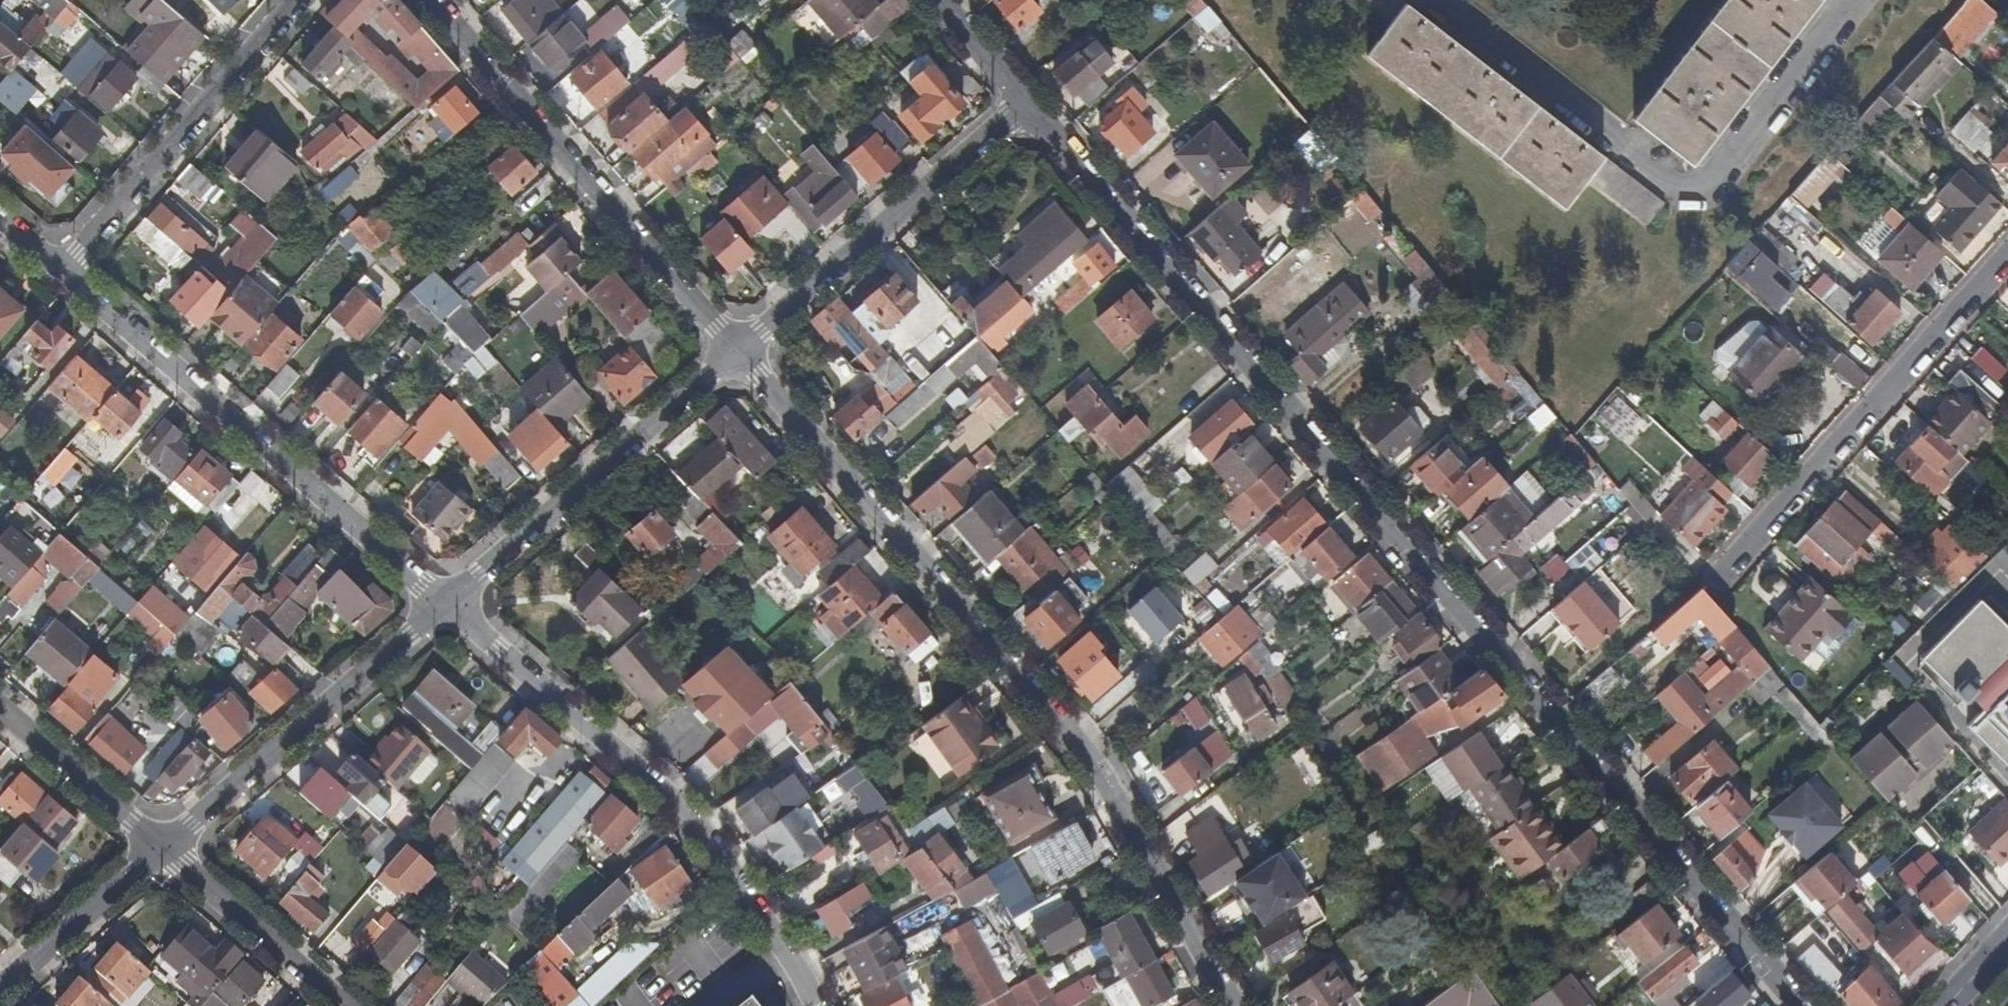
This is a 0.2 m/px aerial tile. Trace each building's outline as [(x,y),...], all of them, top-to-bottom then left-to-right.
[(12,72),(14,69),(31,49),(70,4),(66,0),(35,0),(48,12),(34,30),(29,26),(20,39),(0,22),(0,61),(12,72)] [(163,84),(182,63),(176,58),(186,45),(193,51),(205,39),(162,0),(157,0),(140,17),(153,30),(131,56),(163,84)] [(220,16),(236,0),(204,0),(220,16)] [(350,46),(416,108),(460,71),(404,7),(397,0),(344,0),(337,8),(356,31),(371,14),(392,32),(398,26),(410,44),(402,51),(411,60),(413,57),(420,64),(424,60),(431,67),(425,74),(430,79),(420,90),(415,85),(418,81),(390,56),(385,62),(357,38),(352,43),(350,46)] [(529,43),(561,15),(551,2),(542,8),(535,0),(517,0),(502,11),(529,43)] [(565,9),(574,25),(594,13),(586,0),(580,0),(565,9)] [(875,8),(869,0),(808,0),(807,1),(839,39),(856,24),(875,8)] [(906,3),(904,0),(884,0),(875,8),(886,20),(906,3)] [(994,4),(1016,30),(1038,13),(1033,6),(1039,1),(1039,0),(998,0),(994,4)] [(1192,18),(1205,7),(1199,0),(1179,0),(1178,1),(1192,18)] [(1368,55),(1566,210),(1589,180),(1649,227),(1666,205),(1404,0),(1358,0),(1391,25),(1368,55)] [(1648,101),(1518,0),(1469,0),(1630,125),(1634,119),(1694,167),(1823,0),(1726,0),(1648,101)] [(1982,0),(1968,0),(1934,37),(1954,55),(1958,59),(1974,40),(1969,35),(1992,9),(1982,0)] [(331,2),(321,14),(336,28),(346,37),(352,43),(357,38),(360,35),(356,31),(337,8),(331,2)] [(1204,32),(1217,21),(1205,7),(1192,18),(1204,32)] [(561,15),(529,43),(557,76),(571,63),(558,46),(575,32),(561,15)] [(581,41),(592,55),(615,35),(604,21),(581,41)] [(599,115),(631,152),(666,122),(738,60),(706,23),(679,46),(704,75),(659,113),(634,85),(599,115)] [(346,37),(336,28),(304,64),(321,79),(350,46),(352,43),(346,37)] [(741,64),(757,52),(740,31),(725,43),(741,64)] [(1954,55),(1934,37),(1895,80),(1915,98),(1954,55)] [(176,58),(182,63),(193,51),(186,45),(176,58)] [(676,45),(644,75),(657,90),(690,60),(676,45)] [(1054,76),(1084,110),(1107,90),(1097,79),(1112,66),(1096,49),(1082,61),(1076,55),(1054,76)] [(597,108),(624,84),(599,55),(572,79),(597,108)] [(1958,59),(1954,55),(1915,98),(1924,107),(1936,93),(1938,94),(1965,64),(1958,59)] [(108,109),(137,78),(119,63),(92,94),(108,109)] [(920,99),(938,119),(944,113),(948,117),(962,105),(928,65),(908,84),(920,99)] [(12,72),(0,86),(0,101),(6,106),(28,81),(14,69),(12,72)] [(456,133),(478,114),(454,87),(432,106),(438,114),(429,121),(438,131),(447,123),(456,133)] [(1897,109),(1882,96),(1831,152),(1841,160),(1867,131),(1873,137),(1897,109)] [(1128,156),(1153,134),(1120,97),(1115,101),(1118,105),(1097,124),(1108,138),(1111,136),(1128,156)] [(776,105),(771,99),(751,116),(757,122),(776,105)] [(931,124),(938,119),(920,99),(916,103),(913,103),(899,115),(921,141),(935,129),(931,124)] [(89,139),(98,129),(78,111),(54,138),(79,160),(94,143),(89,139)] [(1970,111),(1952,132),(1976,154),(1994,133),(1970,111)] [(378,141),(348,115),(303,153),(315,168),(332,154),(337,160),(345,154),(343,151),(339,147),(348,140),(351,144),(362,156),(378,141)] [(870,124),(897,155),(909,145),(891,123),(888,125),(880,115),(870,124)] [(631,152),(654,178),(687,148),(666,122),(631,152)] [(1209,197),(1246,166),(1210,123),(1173,155),(1209,197)] [(28,125),(3,153),(52,196),(77,167),(28,125)] [(1321,170),(1334,158),(1308,128),(1295,139),(1321,170)] [(293,160),(263,135),(242,159),(240,157),(229,171),(260,198),(293,160)] [(838,176),(856,196),(898,161),(875,135),(847,160),(854,169),(852,171),(848,167),(838,176)] [(339,147),(343,151),(351,144),(348,140),(339,147)] [(1992,162),(2007,177),(2007,145),(1992,162)] [(511,193),(535,172),(513,147),(489,167),(511,193)] [(654,178),(665,189),(675,181),(684,173),(698,161),(687,148),(654,178)] [(790,209),(812,235),(856,196),(838,176),(815,149),(804,159),(832,190),(812,209),(802,198),(801,199),(793,206),(790,209)] [(214,184),(191,164),(177,180),(199,199),(214,184)] [(334,196),(357,175),(347,164),(324,185),(334,196)] [(1938,197),(1951,209),(1933,228),(1961,253),(1991,219),(1983,212),(1995,198),(1963,169),(1938,197)] [(719,214),(721,216),(730,226),(732,225),(745,240),(785,204),(762,176),(719,214)] [(675,181),(665,189),(673,198),(682,189),(675,181)] [(786,198),(793,206),(801,199),(793,191),(786,198)] [(1215,257),(1218,260),(1243,238),(1232,225),(1244,215),(1229,196),(1187,232),(1211,259),(1215,257)] [(1791,197),(1781,208),(1815,239),(1825,228),(1791,197)] [(2003,206),(1995,198),(1983,212),(1991,219),(2003,206)] [(163,205),(149,221),(196,261),(206,249),(198,242),(201,239),(163,205)] [(396,233),(377,208),(364,219),(383,243),(396,233)] [(1043,276),(1081,243),(1050,208),(1022,232),(1031,243),(1025,249),(997,272),(1005,281),(1019,297),(1032,286),(1025,278),(1036,269),(1043,276)] [(729,247),(740,238),(730,226),(721,216),(711,225),(729,247)] [(279,240),(258,222),(246,238),(243,237),(212,275),(219,280),(233,292),(247,276),(279,240)] [(568,274),(581,262),(568,248),(557,237),(563,231),(554,222),(533,240),(529,244),(538,253),(527,264),(550,289),(554,285),(568,274)] [(1944,255),(1911,226),(1880,260),(1912,289),(1914,289),(1930,271),(1944,255)] [(1764,228),(1751,242),(1782,268),(1788,274),(1793,269),(1801,260),(1764,228)] [(529,244),(533,240),(523,229),(519,233),(516,230),(479,263),(492,277),(529,244)] [(557,237),(568,248),(574,243),(563,231),(557,237)] [(1031,243),(1022,232),(1015,238),(1025,249),(1031,243)] [(1243,238),(1218,260),(1230,274),(1255,252),(1243,238)] [(1107,259),(1101,252),(1092,242),(1070,262),(1090,285),(1112,265),(1107,259)] [(1782,268),(1751,242),(1728,268),(1758,294),(1782,268)] [(378,254),(387,272),(409,260),(400,243),(378,254)] [(1106,248),(1101,252),(1107,259),(1111,255),(1106,248)] [(1404,283),(1417,299),(1438,281),(1413,251),(1402,259),(1415,274),(1404,283)] [(1032,286),(1043,276),(1036,269),(1025,278),(1032,286)] [(1793,269),(1788,274),(1797,282),(1801,276),(1793,269)] [(1935,275),(1930,271),(1914,289),(1919,293),(1935,275)] [(185,287),(215,313),(233,292),(219,280),(213,287),(198,273),(185,287)] [(365,273),(331,313),(359,338),(382,312),(360,292),(370,279),(365,273)] [(461,306),(431,274),(411,291),(443,323),(461,306)] [(586,296),(630,347),(649,369),(675,347),(612,274),(586,296)] [(215,313),(212,316),(244,343),(245,342),(271,312),(278,304),(247,276),(233,292),(215,313)] [(891,276),(850,312),(876,342),(888,331),(885,326),(913,302),(891,276)] [(961,296),(948,307),(974,336),(999,315),(1019,297),(1005,281),(972,309),(961,296)] [(1420,302),(1441,284),(1438,281),(1417,299),(1420,302)] [(1078,302),(1091,291),(1083,282),(1070,293),(1078,302)] [(518,317),(536,337),(572,306),(554,285),(550,289),(518,317)] [(1301,346),(1352,302),(1337,285),(1278,334),(1294,352),(1301,346)] [(1844,287),(1827,305),(1872,345),(1901,313),(1877,290),(1871,297),(1864,291),(1857,299),(1844,287)] [(24,310),(0,290),(0,338),(24,310)] [(411,291),(400,303),(433,335),(443,323),(411,291)] [(1117,347),(1150,319),(1128,293),(1095,322),(1117,347)] [(850,312),(840,301),(812,324),(851,370),(866,373),(876,366),(888,355),(876,342),(850,312)] [(1365,314),(1353,301),(1352,302),(1301,346),(1302,348),(1286,362),(1305,384),(1323,369),(1314,359),(1328,346),(1365,314)] [(493,338),(461,306),(443,323),(475,355),(485,346),(493,338)] [(1495,390),(1516,371),(1464,311),(1446,327),(1455,336),(1451,339),(1495,390)] [(271,312),(245,342),(277,369),(302,340),(271,312)] [(999,315),(974,336),(982,345),(1006,324),(999,315)] [(1760,321),(1752,322),(1710,357),(1730,374),(1770,330),(1760,321)] [(52,335),(36,322),(25,335),(41,349),(34,356),(49,370),(73,341),(59,327),(52,335)] [(1770,330),(1730,374),(1762,402),(1802,355),(1771,328),(1770,330)] [(987,381),(1002,368),(982,345),(974,336),(916,388),(903,399),(882,418),(895,432),(934,397),(931,394),(949,378),(952,380),(970,364),(980,375),(976,380),(981,386),(987,381)] [(404,349),(413,358),(424,346),(414,338),(404,349)] [(1337,358),(1328,346),(1314,359),(1323,369),(1337,358)] [(623,404),(655,377),(649,369),(630,347),(619,357),(616,356),(598,372),(611,387),(610,389),(623,404)] [(1972,359),(1997,382),(2007,371),(1983,348),(1972,359)] [(1430,373),(1419,351),(1396,370),(1412,389),(1430,373)] [(833,415),(856,440),(882,418),(874,409),(870,405),(886,391),(881,386),(901,370),(888,355),(876,366),(866,373),(876,383),(857,399),(855,396),(833,415)] [(94,416),(115,391),(76,357),(50,387),(90,421),(94,416)] [(556,429),(591,399),(556,359),(538,375),(541,381),(525,393),(539,410),(556,429)] [(288,364),(267,388),(280,399),(301,375),(288,364)] [(1852,365),(1843,375),(1861,391),(1870,381),(1852,365)] [(1961,368),(1949,382),(1992,421),(2004,408),(1961,368)] [(340,373),(315,401),(340,423),(364,395),(340,373)] [(903,399),(916,388),(909,379),(896,390),(903,399)] [(1003,422),(1014,412),(1008,405),(1002,398),(994,388),(987,381),(981,386),(962,402),(971,412),(985,402),(991,409),(1003,422)] [(1000,383),(994,388),(1002,398),(1008,405),(1014,400),(1000,383)] [(445,389),(400,442),(419,459),(448,428),(450,431),(468,416),(445,389)] [(1955,389),(1926,421),(1930,424),(1958,449),(1965,456),(1993,424),(1955,389)] [(874,409),(882,418),(903,399),(896,390),(874,409)] [(1592,417),(1620,442),(1644,415),(1616,390),(1592,417)] [(141,413),(115,391),(94,416),(118,439),(141,413)] [(1387,460),(1419,432),(1388,397),(1357,424),(1370,440),(1366,444),(1370,448),(1374,445),(1387,460)] [(288,400),(278,414),(290,423),(300,408),(288,400)] [(1057,430),(1064,439),(1081,426),(1099,445),(1102,442),(1116,456),(1145,431),(1132,417),(1120,427),(1095,400),(1075,418),(1073,416),(1057,430)] [(1705,411),(1712,417),(1707,421),(1727,438),(1740,423),(1714,400),(1705,411)] [(397,438),(407,427),(379,401),(350,433),(371,451),(374,453),(390,435),(392,433),(397,438)] [(1229,446),(1244,433),(1251,427),(1229,402),(1207,422),(1229,446)] [(724,404),(720,408),(756,448),(760,444),(724,404)] [(1538,433),(1553,423),(1542,407),(1526,417),(1538,433)] [(13,419),(0,408),(0,434),(13,419)] [(720,408),(705,422),(717,435),(743,465),(756,479),(776,461),(760,444),(756,448),(720,408)] [(535,471),(568,443),(556,429),(539,410),(522,424),(536,441),(521,454),(535,471)] [(177,480),(183,474),(178,469),(191,455),(174,440),(179,433),(167,423),(144,449),(155,460),(152,464),(174,484),(177,480)] [(1930,424),(1896,461),(1937,499),(1954,481),(1941,468),(1958,449),(1930,424)] [(1777,455),(1750,432),(1724,460),(1734,469),(1751,485),(1777,455)] [(1269,465),(1271,464),(1244,433),(1229,446),(1208,464),(1235,495),(1269,465)] [(1582,476),(1596,462),(1570,434),(1556,447),(1582,476)] [(363,460),(375,470),(399,443),(390,435),(374,453),(371,451),(363,460)] [(717,435),(673,471),(673,472),(694,494),(700,501),(743,465),(717,435)] [(1432,496),(1441,488),(1467,465),(1442,435),(1407,466),(1432,496)] [(966,454),(910,503),(921,515),(940,499),(947,507),(942,511),(947,517),(974,495),(969,489),(964,492),(958,484),(973,471),(969,465),(972,462),(979,469),(994,456),(984,445),(970,457),(966,454)] [(506,489),(522,477),(498,450),(483,463),(506,489)] [(237,488),(240,485),(202,452),(183,474),(177,480),(187,489),(183,493),(200,508),(204,504),(215,514),(220,507),(237,488)] [(1467,519),(1505,488),(1478,456),(1467,465),(1441,488),(1467,519)] [(1684,469),(1696,480),(1663,517),(1695,545),(1727,507),(1723,503),(1734,491),(1723,482),(1694,457),(1684,469)] [(1287,486),(1269,465),(1235,495),(1216,511),(1235,531),(1287,486)] [(1734,469),(1723,482),(1734,491),(1740,496),(1751,485),(1734,469)] [(62,492),(70,478),(57,470),(49,484),(62,492)] [(1530,507),(1545,493),(1526,471),(1510,485),(1530,507)] [(694,494),(673,472),(660,483),(681,506),(694,494)] [(1588,492),(1578,479),(1531,518),(1500,545),(1514,558),(1522,552),(1520,550),(1588,492)] [(472,510),(442,484),(414,516),(443,540),(459,520),(462,522),(472,510)] [(248,499),(237,488),(220,507),(232,517),(248,499)] [(1500,545),(1531,518),(1505,488),(1467,519),(1458,527),(1485,558),(1500,545)] [(1899,536),(1848,489),(1796,545),(1849,593),(1878,560),(1861,546),(1876,530),(1891,545),(1899,536)] [(1018,537),(1022,533),(987,491),(953,521),(989,562),(997,555),(1018,537)] [(700,577),(740,543),(700,501),(694,494),(681,506),(698,524),(695,529),(711,545),(693,561),(696,565),(666,592),(664,591),(649,603),(658,612),(700,577)] [(1288,559),(1324,529),(1300,501),(1264,532),(1273,541),(1288,559)] [(647,557),(674,534),(655,510),(627,533),(647,557)] [(767,537),(789,563),(800,575),(832,547),(799,510),(767,537)] [(1137,524),(1165,555),(1175,546),(1149,514),(1137,524)] [(1943,543),(1919,523),(1904,540),(1931,565),(1947,547),(1943,543)] [(41,556),(42,555),(32,546),(36,541),(24,530),(20,535),(10,526),(0,538),(0,575),(14,587),(41,556)] [(204,527),(185,549),(197,560),(186,574),(205,591),(218,577),(215,575),(234,553),(204,527)] [(80,537),(93,549),(99,542),(102,540),(88,528),(80,537)] [(1326,581),(1345,565),(1334,551),(1340,547),(1324,529),(1288,559),(1306,580),(1317,571),(1326,581)] [(1943,543),(1947,547),(1931,565),(1962,592),(1994,561),(1961,532),(1953,541),(1949,537),(1943,543)] [(52,608),(59,614),(100,568),(86,557),(60,534),(43,554),(74,580),(52,608)] [(1050,591),(1055,587),(1048,581),(1046,582),(1040,575),(1046,569),(1045,568),(1057,557),(1048,546),(1036,556),(1018,537),(997,555),(1039,601),(1050,591)] [(850,567),(868,552),(857,539),(826,567),(837,579),(850,567)] [(619,576),(585,541),(572,555),(593,575),(562,608),(585,630),(590,626),(607,641),(636,612),(610,586),(619,576)] [(1279,567),(1288,559),(1273,541),(1264,549),(1279,567)] [(93,549),(86,557),(100,568),(112,554),(99,542),(93,549)] [(1067,550),(1076,567),(1090,559),(1081,543),(1067,550)] [(1538,569),(1554,589),(1596,556),(1586,544),(1563,563),(1556,554),(1538,569)] [(233,596),(254,615),(265,624),(316,564),(323,556),(311,545),(286,573),(290,578),(284,581),(273,594),(262,597),(259,599),(243,584),(255,570),(254,560),(246,553),(219,585),(233,596)] [(1522,569),(1514,558),(1500,545),(1485,558),(1476,565),(1499,589),(1522,569)] [(1345,565),(1350,560),(1340,547),(1334,551),(1345,565)] [(334,574),(344,563),(329,549),(323,556),(316,564),(331,576),(334,574)] [(1354,609),(1389,581),(1365,553),(1331,582),(1354,609)] [(14,587),(7,596),(21,608),(27,601),(22,595),(45,568),(41,556),(14,587)] [(1191,587),(1210,571),(1198,557),(1179,573),(1191,587)] [(800,575),(789,563),(779,571),(793,588),(803,580),(800,575)] [(265,624),(281,638),(306,610),(304,607),(320,591),(364,634),(390,611),(390,599),(374,584),(364,592),(357,585),(350,590),(334,574),(331,576),(316,564),(265,624)] [(868,612),(880,602),(850,567),(837,579),(817,596),(830,610),(820,618),(838,638),(868,612)] [(1856,615),(1812,578),(1767,629),(1805,661),(1829,634),(1835,639),(1856,615)] [(1125,607),(1154,641),(1183,616),(1154,582),(1125,607)] [(1607,666),(1627,649),(1633,643),(1581,582),(1551,608),(1603,669),(1607,666)] [(154,585),(139,602),(148,610),(163,593),(154,585)] [(215,617),(219,612),(233,596),(219,585),(202,605),(215,617)] [(1391,632),(1403,623),(1398,617),(1410,607),(1393,585),(1366,607),(1388,635),(1391,632)] [(1215,586),(1205,594),(1220,611),(1230,602),(1215,586)] [(1717,636),(1732,624),(1700,587),(1685,599),(1696,612),(1717,636)] [(1030,598),(1003,622),(1012,633),(1024,623),(1045,647),(1076,620),(1050,591),(1039,601),(1035,604),(1030,598)] [(935,644),(891,593),(880,602),(868,612),(912,664),(935,644)] [(219,612),(241,631),(254,615),(233,596),(219,612)] [(1683,624),(1696,612),(1685,599),(1672,610),(1683,624)] [(1219,619),(1202,600),(1193,609),(1209,628),(1219,619)] [(139,602),(129,613),(166,646),(177,634),(165,624),(148,610),(139,602)] [(1261,629),(1273,622),(1263,604),(1251,611),(1261,629)] [(201,606),(193,614),(213,632),(220,624),(201,606)] [(1209,628),(1206,631),(1215,640),(1208,646),(1216,655),(1224,649),(1230,657),(1253,637),(1254,632),(1233,607),(1219,619),(1209,628)] [(1662,642),(1683,624),(1672,610),(1633,643),(1627,649),(1634,658),(1654,642),(1651,638),(1655,635),(1662,642)] [(2003,613),(1938,692),(1976,724),(2001,693),(2007,698),(2007,617),(2003,613)] [(186,642),(196,651),(213,632),(193,614),(182,627),(177,634),(186,642)] [(1415,663),(1433,650),(1440,644),(1416,614),(1403,623),(1391,632),(1415,663)] [(273,659),(287,644),(281,638),(265,624),(254,615),(241,631),(273,659)] [(171,617),(165,624),(177,634),(182,627),(171,617)] [(54,619),(28,650),(66,684),(93,653),(54,619)] [(1752,682),(1769,667),(1735,627),(1717,642),(1739,667),(1752,682)] [(639,629),(607,657),(642,696),(638,699),(648,710),(677,684),(689,673),(680,663),(675,667),(639,629)] [(166,646),(161,652),(170,660),(186,642),(177,634),(166,646)] [(1099,648),(1087,635),(1057,660),(1091,698),(1116,676),(1095,651),(1099,648)] [(1264,681),(1280,669),(1258,640),(1247,650),(1259,672),(1264,681)] [(689,673),(677,684),(722,736),(757,707),(773,694),(728,641),(689,673)] [(1247,650),(1239,657),(1251,677),(1259,672),(1247,650)] [(1417,711),(1458,684),(1433,650),(1415,663),(1393,679),(1417,711)] [(93,653),(66,684),(70,687),(95,706),(120,676),(93,653)] [(229,680),(258,705),(262,701),(273,712),(295,690),(275,669),(260,682),(250,674),(254,671),(243,663),(229,680)] [(1607,666),(1603,669),(1583,686),(1596,699),(1619,681),(1607,666)] [(1676,721),(1689,736),(1744,689),(1752,682),(1739,667),(1701,699),(1680,674),(1654,696),(1676,721)] [(1770,693),(1782,683),(1769,667),(1752,682),(1744,689),(1756,704),(1770,693)] [(1298,702),(1280,669),(1264,681),(1284,712),(1298,702)] [(1471,715),(1499,696),(1477,670),(1458,684),(1417,711),(1409,717),(1421,736),(1436,725),(1440,731),(1454,722),(1457,726),(1467,719),(1461,708),(1465,705),(1471,715)] [(433,731),(431,735),(471,770),(495,743),(496,742),(504,733),(491,721),(471,744),(453,729),(471,708),(431,673),(403,705),(433,731)] [(1251,689),(1242,674),(1209,692),(1231,727),(1245,720),(1255,737),(1273,725),(1260,702),(1268,697),(1261,685),(1251,689)] [(1098,719),(1131,689),(1121,678),(1088,708),(1098,719)] [(1568,699),(1580,713),(1596,699),(1583,686),(1568,699)] [(95,706),(70,687),(51,708),(77,731),(98,708),(95,706)] [(779,741),(787,749),(814,727),(785,689),(762,708),(786,736),(779,741)] [(190,730),(202,716),(173,691),(161,704),(190,730)] [(230,693),(202,716),(226,745),(255,722),(230,693)] [(999,752),(959,697),(918,725),(959,780),(999,752)] [(1921,703),(1890,729),(1930,775),(1942,764),(1939,760),(1945,755),(1958,744),(1921,703)] [(2007,749),(2007,704),(1986,731),(2007,749)] [(722,736),(722,738),(733,750),(754,732),(752,729),(765,717),(757,707),(722,736)] [(510,726),(504,733),(496,742),(513,757),(527,741),(546,757),(560,741),(526,711),(512,727),(510,726)] [(1434,755),(1421,736),(1409,717),(1353,755),(1378,790),(1434,755)] [(1640,752),(1653,767),(1689,736),(1676,721),(1640,752)] [(101,723),(87,739),(100,751),(98,755),(103,760),(106,757),(117,766),(120,764),(127,771),(139,758),(134,752),(139,746),(116,725),(111,732),(101,723)] [(401,727),(367,766),(396,791),(430,751),(401,727)] [(814,727),(787,749),(795,758),(822,737),(814,727)] [(1890,729),(1884,735),(1923,781),(1930,775),(1890,729)] [(1466,786),(1501,763),(1504,761),(1496,751),(1487,756),(1471,734),(1436,757),(1432,760),(1457,793),(1466,786)] [(1884,735),(1853,762),(1889,803),(1902,792),(1907,787),(1911,792),(1923,781),(1884,735)] [(172,763),(168,769),(183,783),(209,753),(193,738),(172,763)] [(1709,791),(1722,780),(1734,770),(1709,741),(1668,777),(1689,800),(1705,787),(1709,791)] [(495,743),(471,770),(451,794),(471,811),(514,761),(495,743)] [(1321,777),(1302,745),(1289,753),(1306,786),(1321,777)] [(1160,770),(1178,794),(1211,770),(1193,746),(1160,770)] [(906,829),(922,820),(900,792),(909,785),(885,750),(859,768),(865,777),(888,806),(906,829)] [(147,773),(156,782),(168,769),(172,763),(162,755),(147,773)] [(1948,759),(1945,755),(1939,760),(1942,764),(1948,759)] [(699,789),(716,771),(700,756),(683,774),(699,789)] [(352,785),(346,791),(351,796),(379,820),(390,809),(374,795),(383,783),(352,757),(339,772),(352,785)] [(1529,807),(1531,806),(1501,763),(1466,786),(1498,829),(1529,807)] [(865,777),(859,768),(855,764),(830,781),(841,796),(848,790),(853,787),(865,777)] [(584,779),(604,796),(613,786),(594,768),(584,779)] [(1008,842),(1053,818),(1043,800),(1048,797),(1032,768),(982,795),(1008,842)] [(306,788),(288,772),(281,778),(330,820),(351,796),(346,791),(321,770),(306,788)] [(48,794),(22,771),(18,776),(13,772),(0,786),(0,802),(23,822),(48,794)] [(590,818),(606,799),(604,796),(584,779),(579,774),(502,865),(526,887),(587,816),(590,818)] [(855,799),(870,817),(888,806),(865,777),(853,787),(860,795),(855,799)] [(1720,836),(1749,812),(1722,780),(1709,791),(1693,805),(1720,836)] [(1798,783),(1766,810),(1761,815),(1799,858),(1836,826),(1798,783)] [(735,810),(752,835),(760,829),(784,813),(766,787),(752,796),(735,810)] [(853,787),(848,790),(855,799),(860,795),(853,787)] [(1911,792),(1907,787),(1902,792),(1905,797),(1911,792)] [(77,820),(48,794),(23,822),(52,848),(77,820)] [(1970,833),(1998,864),(2007,855),(2007,799),(2007,798),(1970,833)] [(609,800),(606,799),(590,818),(591,820),(585,827),(610,850),(636,821),(610,799),(609,800)] [(760,829),(788,869),(821,848),(792,807),(784,813),(760,829)] [(1521,878),(1560,849),(1529,807),(1498,829),(1489,836),(1521,878)] [(264,877),(295,841),(266,815),(236,852),(264,877)] [(1185,862),(1207,897),(1232,880),(1243,873),(1206,817),(1181,834),(1195,855),(1185,862)] [(1609,830),(1600,818),(1560,849),(1521,878),(1529,889),(1547,876),(1546,869),(1551,867),(1559,880),(1599,850),(1594,843),(1609,830)] [(9,887),(23,871),(35,881),(59,854),(52,848),(23,822),(0,849),(0,879),(9,887)] [(857,833),(879,872),(899,860),(894,849),(898,846),(891,834),(886,836),(878,822),(857,833)] [(1089,859),(1069,824),(1028,847),(1049,882),(1089,859)] [(368,833),(357,844),(386,869),(405,846),(407,845),(389,829),(378,841),(368,833)] [(1743,831),(1711,859),(1738,889),(1753,876),(1761,852),(1743,831)] [(679,843),(671,832),(628,871),(634,880),(654,910),(690,887),(667,851),(679,843)] [(937,834),(921,848),(947,881),(962,869),(937,834)] [(503,917),(541,951),(551,943),(524,918),(580,857),(567,845),(503,917)] [(386,869),(378,879),(397,896),(403,888),(409,893),(410,891),(417,896),(433,877),(428,872),(431,869),(405,846),(386,869)] [(1475,846),(1416,887),(1428,906),(1487,863),(1475,846)] [(933,899),(953,888),(947,881),(921,848),(902,859),(933,899)] [(1940,922),(1967,898),(1926,851),(1908,866),(1925,885),(1916,893),(1940,922)] [(1243,873),(1232,880),(1242,895),(1239,896),(1247,907),(1249,905),(1262,923),(1303,895),(1273,853),(1243,873)] [(1821,909),(1851,883),(1826,853),(1792,883),(1803,896),(1806,893),(1811,899),(1821,909)] [(1998,864),(2002,868),(2007,862),(2007,855),(1998,864)] [(310,865),(302,873),(305,875),(280,903),(314,934),(329,918),(307,899),(325,878),(310,865)] [(576,920),(588,934),(635,889),(631,883),(634,880),(628,871),(576,920)] [(1652,905),(1658,900),(1644,882),(1632,892),(1646,910),(1652,905)] [(861,883),(817,909),(834,937),(852,926),(844,912),(869,897),(861,883)] [(1803,896),(1792,883),(1786,888),(1802,906),(1811,899),(1806,893),(1803,896)] [(1761,910),(1783,935),(1806,915),(1784,890),(1761,910)] [(1291,904),(1300,928),(1323,920),(1314,896),(1291,904)] [(1867,943),(1875,935),(1842,896),(1826,911),(1860,949),(1867,943)] [(418,908),(411,902),(403,912),(409,918),(418,908)] [(1048,951),(1082,933),(1065,902),(1031,921),(1048,951)] [(1675,933),(1652,905),(1646,910),(1618,932),(1641,960),(1675,933)] [(1124,975),(1152,959),(1125,911),(1095,928),(1099,936),(1122,976),(1124,975)] [(396,920),(412,934),(419,926),(409,918),(403,912),(396,920)] [(355,941),(368,952),(396,920),(387,913),(379,922),(374,918),(355,941)] [(1875,935),(1867,943),(1900,978),(1931,951),(1899,914),(1875,935)] [(1300,942),(1285,916),(1255,933),(1269,959),(1300,942)] [(396,920),(368,952),(393,974),(420,942),(412,934),(396,920)] [(527,966),(550,1005),(570,1005),(579,998),(555,972),(591,938),(588,934),(576,920),(551,943),(541,951),(527,966)] [(944,948),(967,990),(999,973),(970,920),(949,931),(944,948)] [(191,1005),(200,1005),(227,975),(225,972),(242,954),(226,940),(216,951),(188,926),(164,955),(175,965),(172,969),(179,976),(177,979),(193,994),(186,1002),(191,1005)] [(880,927),(841,948),(864,990),(903,970),(880,927)] [(149,970),(117,943),(95,969),(126,995),(149,970)] [(1634,982),(1648,998),(1694,961),(1681,945),(1634,982)] [(1812,953),(1798,965),(1824,995),(1838,983),(1812,953)] [(478,1005),(485,1005),(507,985),(471,954),(446,983),(460,996),(463,993),(478,1005)] [(1170,992),(1152,959),(1124,975),(1134,993),(1141,990),(1148,1004),(1170,992)] [(242,962),(214,994),(228,1005),(242,1005),(264,981),(242,962)] [(1287,1005),(1331,1005),(1336,1003),(1350,993),(1329,962),(1280,997),(1287,1005)] [(446,983),(428,966),(392,1005),(426,1005),(446,983)] [(1503,982),(1493,966),(1477,978),(1487,993),(1503,982)] [(1895,999),(1868,966),(1839,996),(1847,1005),(1888,1005),(1895,999)] [(1007,987),(1017,1005),(1058,1005),(1039,971),(1038,969),(1007,987)] [(1477,978),(1471,970),(1453,983),(1465,1001),(1468,1005),(1496,1005),(1487,993),(1477,978)] [(1695,997),(1715,981),(1706,970),(1687,986),(1695,997)] [(1695,1002),(1699,1005),(1743,1005),(1753,997),(1730,971),(1695,1002)] [(1569,972),(1527,1005),(1597,1005),(1569,972)] [(967,990),(975,1005),(1017,1005),(1007,987),(999,973),(967,990)] [(81,978),(58,1005),(59,1005),(106,1005),(109,1002),(81,978)] [(893,980),(860,998),(865,1005),(907,1005),(893,980)] [(1422,1005),(1457,1005),(1465,1001),(1453,983),(1422,1005)] [(1191,998),(1177,1005),(1196,1005),(1191,998)]
